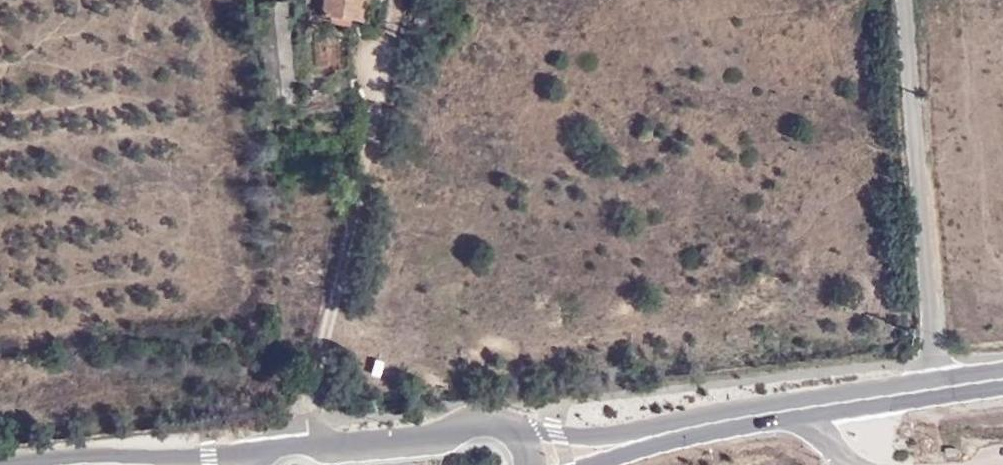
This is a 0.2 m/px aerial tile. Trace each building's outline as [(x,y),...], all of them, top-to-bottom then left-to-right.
[(328,15),(367,22),(371,0),(331,0),(328,15)] [(442,28),(443,11),(434,10),(433,27),(442,28)]
